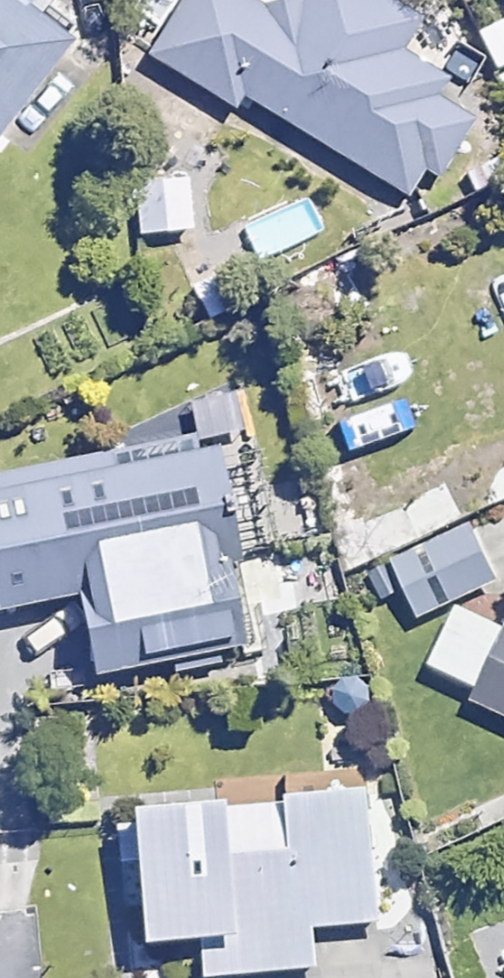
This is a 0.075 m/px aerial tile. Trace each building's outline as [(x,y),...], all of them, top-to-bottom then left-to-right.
[(35,0),(0,0),(0,121),(71,28),(35,0)] [(124,45),(215,109),(233,84),(387,192),(413,154),(422,160),(456,111),(421,86),(430,73),(391,45),(414,12),(397,0),(273,0),(259,20),(231,0),(156,0),(124,45)] [(186,176),(129,182),(134,235),(191,230),(186,176)] [(0,462),(0,581),(87,568),(231,547),(247,544),(229,428),(0,462)] [(439,527),(372,550),(392,609),(459,586),(439,527)] [(231,547),(87,568),(95,623),(240,601),(231,547)] [(450,702),(503,729),(503,596),(450,702)] [(375,788),(145,787),(144,931),(197,931),(197,965),(304,965),(305,914),(374,915),(375,788)]
